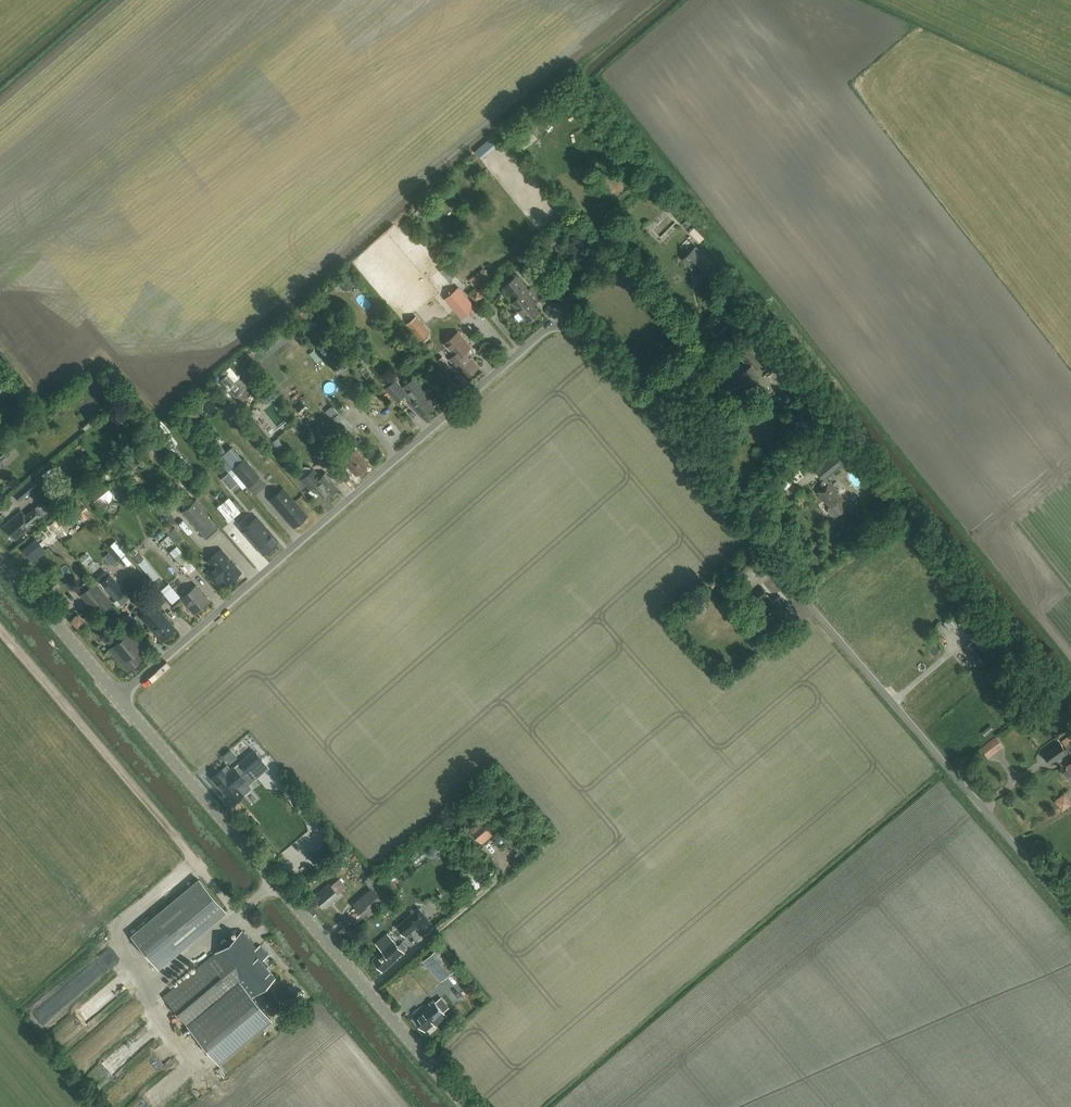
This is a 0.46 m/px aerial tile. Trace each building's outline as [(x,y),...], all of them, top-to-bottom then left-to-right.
[(519,137),(525,144),(538,134),(532,126),(519,137)] [(449,199),(458,195),(452,183),(443,187),(449,199)] [(682,224),(686,228),(691,224),(687,219),(682,224)] [(702,242),(707,238),(696,223),(691,227),(702,242)] [(588,231),(580,238),(587,246),(595,239),(588,231)] [(702,279),(715,266),(696,246),(683,259),(702,279)] [(599,271),(597,260),(582,261),(584,272),(599,271)] [(469,279),(475,287),(490,276),(484,268),(469,279)] [(540,299),(531,287),(528,289),(518,275),(505,285),(516,299),(512,302),(518,309),(514,313),(514,315),(519,321),(521,321),(525,318),(528,321),(540,312),(534,304),(540,299)] [(459,289),(450,297),(463,312),(472,303),(459,289)] [(479,290),(473,295),(478,300),(484,295),(479,290)] [(363,295),(358,304),(371,311),(376,302),(363,295)] [(729,312),(713,327),(722,337),(738,322),(729,312)] [(409,321),(423,338),(430,332),(417,315),(409,321)] [(466,378),(479,367),(466,351),(472,346),(459,330),(444,343),(454,354),(449,358),(466,378)] [(788,360),(779,350),(766,361),(770,366),(762,373),(757,367),(763,362),(750,346),(739,355),(749,367),(742,373),(757,392),(760,390),(764,393),(769,389),(766,384),(770,381),(766,377),(773,371),(774,372),(774,371),(779,376),(786,370),(782,365),(788,360)] [(667,359),(673,354),(670,350),(664,355),(667,359)] [(227,374),(219,381),(233,398),(242,391),(227,374)] [(431,397),(428,400),(422,394),(427,390),(415,376),(404,386),(416,399),(410,404),(422,418),(434,407),(433,405),(435,403),(431,397)] [(407,393),(395,380),(385,388),(397,402),(407,393)] [(270,412),(275,424),(285,420),(281,408),(270,412)] [(344,435),(354,428),(340,411),(330,419),(344,435)] [(348,441),(341,446),(348,454),(342,460),(356,476),(369,465),(348,441)] [(220,455),(217,458),(229,471),(232,468),(243,459),(231,446),(225,451),(220,455)] [(826,455),(828,458),(838,451),(835,448),(826,455)] [(330,462),(320,451),(314,456),(324,467),(330,462)] [(844,464),(836,454),(816,471),(824,481),(844,464)] [(232,468),(247,487),(259,476),(244,458),(243,459),(232,468)] [(309,489),(314,484),(326,498),(338,488),(326,473),(320,478),(313,470),(302,480),(309,489)] [(22,489),(27,495),(38,486),(34,480),(22,489)] [(830,508),(843,497),(830,481),(817,492),(830,508)] [(283,487),(269,499),(293,527),(307,515),(283,487)] [(91,496),(96,503),(101,499),(103,502),(109,497),(102,488),(91,496)] [(194,500),(188,506),(182,511),(198,529),(210,518),(194,500)] [(13,540),(42,516),(34,508),(24,516),(20,511),(2,527),(13,540)] [(82,525),(77,517),(73,519),(70,514),(65,517),(68,524),(73,521),(77,528),(82,525)] [(256,517),(242,529),(263,553),(277,541),(256,517)] [(180,535),(174,527),(167,533),(174,541),(180,535)] [(176,546),(170,552),(181,565),(188,560),(183,554),(176,546)] [(213,567),(206,572),(216,584),(222,578),(227,584),(241,573),(229,557),(222,549),(207,561),(213,567)] [(736,574),(752,559),(745,550),(728,565),(736,574)] [(143,559),(137,551),(131,556),(137,563),(143,559)] [(93,566),(96,562),(89,556),(85,561),(93,566)] [(181,565),(180,566),(188,576),(196,569),(188,560),(181,565)] [(97,582),(107,575),(100,567),(91,574),(97,582)] [(124,592),(109,574),(100,582),(115,600),(124,592)] [(112,602),(94,582),(81,593),(92,605),(96,602),(103,610),(112,602)] [(194,614),(209,601),(195,586),(181,598),(194,614)] [(768,615),(772,612),(781,622),(792,613),(786,606),(788,605),(780,595),(773,601),(772,599),(768,594),(762,586),(751,595),(757,603),(768,615)] [(176,629),(155,605),(141,618),(161,641),(176,629)] [(969,638),(980,628),(968,613),(957,622),(969,638)] [(957,626),(950,617),(943,622),(951,631),(957,626)] [(131,631),(116,643),(109,649),(128,670),(142,658),(136,651),(143,645),(131,631)] [(979,663),(989,655),(976,639),(965,647),(979,663)] [(1051,694),(1048,703),(1057,706),(1056,710),(1059,711),(1063,698),(1051,694)] [(983,746),(990,755),(1005,744),(998,735),(983,746)] [(1068,752),(1060,742),(1044,753),(1052,764),(1068,752)] [(227,794),(245,779),(239,772),(244,768),(247,772),(262,759),(254,750),(231,769),(227,765),(212,777),(227,794)] [(1063,808),(1070,801),(1070,798),(1064,790),(1054,797),(1063,808)] [(502,804),(495,796),(489,802),(495,810),(502,804)] [(486,817),(484,819),(482,820),(480,817),(476,821),(478,823),(470,829),(482,844),(490,837),(489,837),(497,831),(486,817)] [(335,845),(330,838),(309,856),(315,862),(335,845)] [(360,874),(366,883),(377,875),(371,867),(360,874)] [(341,876),(333,881),(340,891),(347,886),(341,876)] [(198,878),(130,934),(159,968),(226,911),(198,878)] [(316,898),(322,906),(324,905),(326,908),(340,896),(330,883),(315,895),(316,897),(316,898)] [(373,887),(353,904),(365,918),(384,901),(373,887)] [(419,907),(397,926),(406,936),(417,926),(424,934),(434,926),(419,907)] [(162,997),(212,1055),(264,1011),(251,996),(275,977),(266,967),(269,966),(263,959),(269,955),(260,945),(257,948),(242,930),(162,997)] [(382,951),(372,960),(383,972),(398,958),(397,958),(399,955),(400,956),(405,952),(393,939),(381,949),(382,951)] [(437,949),(424,960),(441,981),(455,970),(437,949)] [(477,1006),(482,1002),(473,991),(468,995),(477,1006)] [(437,1000),(447,1006),(450,1000),(440,994),(437,1000)] [(413,1017),(426,1031),(435,1023),(436,1025),(447,1016),(433,1000),(413,1017)] [(123,1028),(136,1016),(132,1011),(118,1024),(123,1028)]
